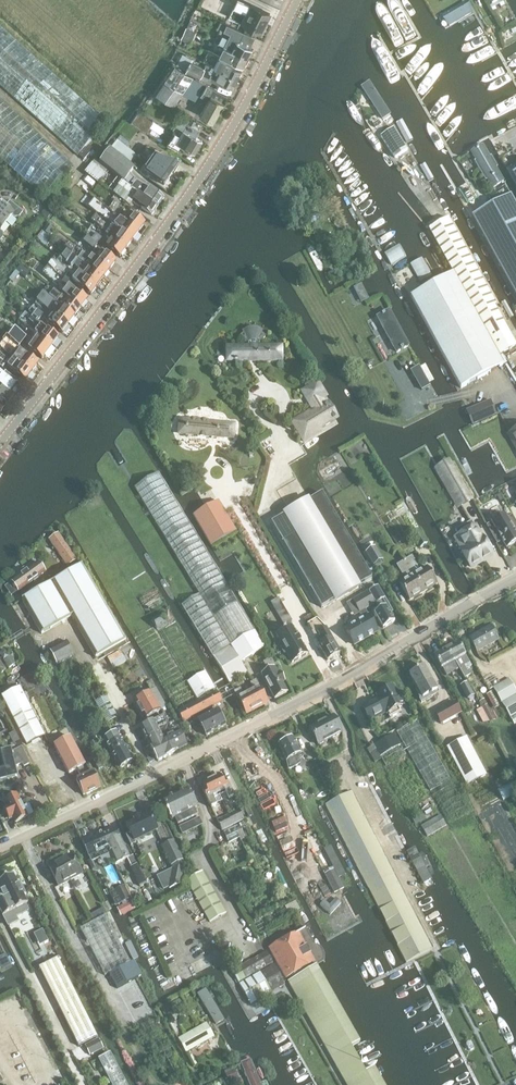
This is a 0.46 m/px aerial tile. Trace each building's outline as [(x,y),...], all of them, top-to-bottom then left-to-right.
[(249,4),(242,0),(237,0),(233,6),(232,6),(227,16),(261,33),(265,23),(263,22),(268,12),(250,3),(249,4)] [(469,13),(464,4),(441,17),(447,27),(469,13)] [(190,20),(186,27),(193,31),(197,24),(190,20)] [(244,33),(226,24),(220,21),(214,33),(217,34),(214,40),(225,46),(224,47),(247,58),(252,49),(239,42),(244,33)] [(78,156),(107,123),(0,26),(0,85),(78,156)] [(196,33),(185,27),(180,39),(191,44),(196,33)] [(247,58),(224,47),(225,46),(214,40),(210,48),(221,53),(219,56),(218,57),(221,59),(225,61),(227,58),(243,67),(247,58)] [(204,69),(190,61),(192,58),(183,53),(177,64),(186,69),(185,70),(199,78),(204,69)] [(225,61),(221,59),(216,67),(237,79),(240,72),(224,63),(225,61)] [(174,105),(192,77),(174,65),(156,93),(174,105)] [(237,79),(216,67),(213,66),(209,73),(212,74),(209,79),(216,83),(218,80),(232,87),(237,79)] [(369,82),(361,87),(382,119),(390,114),(369,82)] [(212,122),(227,97),(206,85),(200,95),(208,100),(200,115),(212,122)] [(44,197),(73,165),(0,99),(0,158),(44,197)] [(153,121),(143,113),(138,110),(131,120),(136,124),(146,131),(153,121)] [(179,135),(174,132),(168,142),(177,147),(179,144),(194,153),(201,140),(189,133),(192,128),(186,124),(179,135)] [(395,158),(407,150),(393,128),(381,136),(395,158)] [(120,137),(110,151),(131,167),(138,157),(129,150),(129,143),(120,137)] [(503,182),(483,146),(471,153),(491,189),(503,182)] [(131,168),(109,151),(99,164),(108,170),(118,178),(158,208),(164,199),(144,185),(143,187),(136,182),(132,187),(124,182),(134,169),(131,168)] [(165,157),(159,165),(154,162),(151,167),(155,170),(151,177),(163,186),(178,166),(165,157)] [(95,160),(85,173),(99,184),(106,175),(105,174),(108,170),(99,164),(95,160)] [(118,178),(108,191),(113,194),(117,197),(125,203),(129,197),(134,200),(132,203),(151,216),(158,208),(118,178)] [(511,195),(510,195),(507,188),(486,199),(490,206),(472,216),(476,224),(515,297),(515,204),(511,195)] [(50,207),(55,211),(60,214),(63,211),(61,209),(64,205),(61,203),(63,202),(58,198),(50,207)] [(128,226),(120,220),(109,212),(109,211),(104,207),(94,199),(88,207),(97,214),(96,215),(131,241),(137,233),(128,226)] [(6,223),(12,216),(14,218),(19,217),(23,212),(9,201),(6,206),(0,202),(0,219),(6,223)] [(51,215),(45,210),(42,214),(48,219),(51,215)] [(126,213),(120,220),(137,233),(143,225),(130,215),(129,216),(126,213)] [(131,241),(96,215),(91,221),(102,229),(100,231),(108,236),(125,249),(131,241)] [(499,357),(515,348),(515,345),(495,306),(497,305),(448,218),(429,229),(453,273),(499,357)] [(55,230),(48,226),(43,232),(50,237),(55,230)] [(52,239),(42,232),(37,239),(41,243),(40,243),(46,247),(52,239)] [(96,233),(87,245),(93,249),(102,238),(96,233)] [(125,249),(108,236),(106,238),(111,242),(106,248),(119,258),(125,249)] [(384,254),(391,265),(406,256),(399,245),(384,254)] [(108,271),(91,258),(76,247),(70,255),(102,279),(108,271)] [(98,250),(91,258),(108,271),(115,263),(98,250)] [(102,279),(70,255),(64,263),(71,268),(75,272),(79,274),(96,287),(102,279)] [(75,272),(71,268),(69,270),(54,258),(48,266),(68,283),(75,274),(74,274),(75,272)] [(410,264),(420,282),(432,276),(422,258),(410,264)] [(21,265),(17,269),(25,276),(29,271),(21,265)] [(68,283),(48,266),(43,273),(58,285),(56,288),(61,292),(68,283)] [(20,273),(16,270),(10,279),(13,281),(20,273)] [(502,365),(499,357),(453,273),(411,297),(461,388),(502,365)] [(96,287),(79,274),(74,281),(75,284),(90,296),(96,287)] [(67,289),(62,296),(80,309),(86,301),(70,289),(67,289)] [(80,309),(62,296),(62,297),(58,295),(54,292),(49,297),(43,293),(42,294),(74,317),(80,309)] [(74,317),(42,294),(37,301),(51,311),(50,312),(68,325),(74,317)] [(39,311),(35,316),(40,321),(44,315),(39,311)] [(68,325),(50,312),(48,315),(52,318),(48,323),(61,333),(68,325)] [(389,312),(377,318),(397,352),(408,346),(389,312)] [(58,338),(44,328),(40,325),(39,326),(36,324),(39,320),(40,321),(35,316),(34,316),(32,318),(30,317),(28,316),(25,316),(23,317),(22,321),(22,322),(24,325),(31,330),(30,331),(34,333),(38,337),(37,339),(50,349),(58,338)] [(8,337),(15,342),(10,348),(16,352),(20,347),(20,346),(27,337),(15,328),(8,337)] [(249,343),(249,346),(257,346),(257,342),(258,341),(260,342),(265,337),(261,334),(263,331),(243,332),(244,334),(240,337),(246,342),(248,341),(249,343)] [(7,345),(11,340),(7,337),(3,342),(7,345)] [(50,349),(37,339),(33,344),(29,341),(27,343),(31,346),(29,349),(42,359),(50,349)] [(249,346),(227,347),(227,360),(282,360),(282,346),(257,346),(249,346)] [(8,361),(0,354),(0,366),(3,368),(8,361)] [(16,357),(14,359),(32,372),(38,364),(25,354),(20,360),(16,357)] [(32,372),(14,359),(8,368),(25,381),(32,372)] [(418,367),(411,371),(422,390),(429,386),(430,386),(418,367)] [(0,378),(0,386),(14,398),(21,389),(14,384),(17,380),(6,371),(0,378)] [(326,404),(323,399),(327,397),(318,381),(302,391),(314,411),(312,413),(310,411),(292,422),(304,442),(322,431),(320,429),(336,420),(326,404)] [(0,386),(0,400),(8,406),(14,398),(0,386)] [(466,410),(471,423),(472,425),(497,415),(490,400),(466,410)] [(198,435),(198,437),(207,438),(207,436),(233,439),(235,425),(208,422),(208,420),(189,418),(189,420),(180,419),(178,433),(198,435)] [(255,631),(158,473),(134,487),(200,594),(181,605),(213,656),(255,631)] [(461,481),(449,487),(460,507),(471,500),(461,481)] [(322,608),(372,578),(322,493),(272,523),(322,608)] [(194,516),(211,546),(236,532),(218,501),(194,516)] [(515,530),(515,522),(512,516),(507,519),(505,516),(486,526),(496,542),(501,539),(507,548),(515,543),(515,535),(514,532),(515,530)] [(461,551),(470,567),(492,555),(483,539),(482,539),(471,521),(455,530),(465,548),(461,551)] [(420,548),(427,544),(420,532),(413,536),(420,548)] [(58,534),(49,540),(67,567),(77,560),(58,534)] [(374,565),(383,560),(374,547),(366,552),(374,565)] [(404,561),(423,592),(437,584),(427,566),(420,571),(417,567),(418,566),(412,556),(404,561)] [(399,584),(409,601),(423,592),(404,561),(396,565),(403,575),(406,579),(399,584)] [(11,582),(18,592),(45,572),(38,562),(27,570),(26,569),(24,568),(20,572),(19,573),(21,575),(11,582)] [(71,616),(95,658),(126,640),(82,563),(22,599),(42,633),(71,616)] [(59,570),(50,574),(53,580),(61,575),(59,570)] [(379,610),(374,613),(376,617),(378,619),(383,628),(384,628),(385,627),(395,622),(390,614),(393,612),(378,586),(368,591),(379,610)] [(367,592),(353,601),(360,613),(362,618),(367,615),(364,610),(374,604),(367,592)] [(278,598),(271,603),(284,626),(292,622),(278,598)] [(312,614),(303,619),(305,623),(314,618),(312,614)] [(161,615),(152,621),(157,630),(167,624),(161,615)] [(377,632),(367,615),(362,618),(345,628),(354,645),(377,632)] [(198,701),(197,699),(187,682),(152,624),(132,636),(171,701),(177,712),(198,701)] [(477,653),(499,641),(490,626),(469,638),(477,653)] [(298,659),(301,657),(302,658),(306,656),(305,655),(307,654),(307,653),(300,642),(300,641),(298,638),(298,637),(297,637),(292,627),(291,627),(276,636),(281,644),(279,646),(284,654),(286,653),(292,662),(291,662),(292,663),(294,662),(298,660),(298,659)] [(340,653),(331,638),(326,630),(319,634),(324,642),(319,645),(328,660),(340,653)] [(230,683),(247,673),(241,663),(265,648),(255,631),(213,656),(230,683)] [(57,665),(74,655),(66,641),(49,650),(57,665)] [(454,663),(455,662),(464,679),(471,676),(467,669),(466,670),(464,667),(470,664),(458,642),(446,649),(454,663)] [(454,663),(446,649),(434,655),(442,670),(449,665),(454,673),(458,670),(453,663),(454,663)] [(113,669),(127,662),(120,651),(108,658),(113,669)] [(11,655),(0,663),(5,669),(6,671),(17,664),(11,655)] [(287,693),(281,683),(285,681),(280,673),(276,676),(272,670),(275,668),(271,659),(264,663),(269,671),(262,675),(275,699),(287,693)] [(409,674),(418,690),(426,686),(430,694),(437,691),(433,682),(423,666),(409,674)] [(215,688),(205,671),(187,682),(197,699),(215,688)] [(508,714),(510,718),(515,714),(515,690),(509,678),(500,683),(494,674),(484,680),(490,690),(493,688),(508,714)] [(246,713),(256,708),(267,703),(255,680),(250,683),(253,688),(243,694),(240,688),(234,691),(246,713)] [(474,695),(467,682),(460,686),(467,699),(474,695)] [(228,683),(218,687),(224,701),(233,697),(228,683)] [(1,695),(26,744),(27,744),(45,735),(20,686),(1,695)] [(403,706),(392,687),(378,694),(379,698),(363,707),(370,722),(385,714),(386,715),(388,714),(390,718),(402,712),(400,708),(403,706)] [(134,700),(139,710),(161,698),(156,688),(134,700)] [(198,701),(177,712),(183,722),(201,713),(205,711),(210,709),(223,702),(216,691),(198,701)] [(499,706),(491,693),(487,696),(494,709),(499,706)] [(96,699),(107,721),(118,716),(108,694),(96,699)] [(145,719),(161,710),(166,707),(165,704),(161,698),(139,710),(145,719)] [(484,699),(479,702),(482,707),(487,704),(484,699)] [(455,701),(454,701),(434,713),(440,725),(462,713),(455,701)] [(487,704),(482,707),(489,722),(495,719),(488,706),(487,704)] [(482,707),(476,710),(483,723),(489,722),(482,707)] [(205,711),(207,714),(216,731),(225,726),(217,709),(211,712),(210,709),(205,711)] [(203,716),(198,719),(206,736),(216,731),(207,714),(205,711),(201,713),(203,716)] [(140,728),(148,744),(161,737),(171,731),(163,716),(154,720),(140,728)] [(322,722),(331,739),(343,733),(334,716),(322,722)] [(449,824),(469,812),(417,721),(396,732),(449,824)] [(331,739),(322,722),(310,729),(318,746),(331,739)] [(52,744),(72,734),(66,726),(47,736),(52,744)] [(164,743),(169,741),(175,752),(186,746),(177,728),(171,731),(161,737),(164,743)] [(15,732),(9,735),(13,744),(19,741),(15,732)] [(107,745),(112,753),(124,746),(116,732),(105,738),(108,744),(107,745)] [(373,744),(380,756),(400,744),(393,733),(373,744)] [(69,774),(86,765),(71,736),(53,745),(69,774)] [(164,743),(161,737),(148,744),(157,761),(175,752),(169,741),(164,743)] [(447,747),(467,786),(487,776),(467,737),(447,747)] [(304,756),(300,754),(292,738),(279,744),(287,761),(288,769),(291,769),(294,767),(297,766),(298,765),(299,763),(300,763),(298,761),(304,756)] [(96,739),(90,742),(99,759),(105,756),(96,739)] [(400,744),(380,756),(386,765),(406,754),(400,744)] [(112,753),(120,768),(132,761),(124,746),(112,753)] [(30,764),(22,748),(12,753),(11,752),(1,754),(0,752),(0,782),(7,780),(7,778),(15,776),(13,768),(15,767),(22,764),(24,767),(30,764)] [(324,784),(329,780),(323,769),(317,772),(324,784)] [(93,771),(76,779),(83,795),(100,787),(93,771)] [(223,781),(223,780),(220,774),(211,779),(220,796),(225,794),(229,800),(234,797),(228,784),(226,779),(223,781)] [(211,779),(202,783),(205,789),(202,791),(205,795),(211,809),(216,806),(213,800),(220,796),(211,779)] [(498,790),(504,801),(515,794),(515,780),(498,790)] [(194,809),(197,807),(188,789),(176,795),(187,820),(198,815),(194,809)] [(325,805),(406,963),(432,949),(351,791),(325,805)] [(16,823),(27,818),(27,817),(16,794),(5,800),(8,807),(4,809),(9,819),(13,817),(16,823)] [(187,820),(176,795),(163,801),(172,819),(175,818),(177,824),(187,820)] [(423,811),(434,805),(430,797),(418,803),(423,811)] [(239,809),(229,814),(234,825),(244,820),(239,809)] [(130,833),(126,835),(131,846),(137,843),(136,841),(157,830),(149,814),(141,818),(141,816),(134,820),(135,821),(126,825),(130,833)] [(222,831),(234,825),(229,814),(217,820),(222,831)] [(427,837),(446,825),(440,815),(421,826),(427,837)] [(189,823),(192,830),(202,825),(199,818),(189,823)] [(189,823),(179,828),(182,834),(192,830),(189,823)] [(223,832),(228,843),(244,835),(239,824),(223,832)] [(129,857),(120,839),(114,827),(101,833),(116,864),(129,857)] [(101,833),(89,838),(82,842),(92,861),(110,853),(115,865),(116,864),(101,833)] [(344,888),(316,834),(306,839),(334,892),(344,888)] [(169,890),(180,884),(184,865),(183,860),(173,840),(162,846),(175,873),(171,875),(169,890)] [(415,848),(407,852),(423,883),(432,879),(415,848)] [(72,855),(60,861),(71,880),(82,874),(72,855)] [(134,855),(128,859),(131,866),(138,863),(134,855)] [(71,880),(60,861),(49,867),(59,886),(71,880)] [(202,871),(190,878),(188,885),(210,922),(226,913),(202,871)] [(5,896),(5,897),(0,900),(0,910),(8,926),(18,921),(16,917),(28,911),(25,905),(28,904),(23,894),(25,894),(20,883),(18,884),(13,875),(0,881),(0,887),(3,892),(2,893),(4,897),(5,896)] [(136,909),(136,908),(125,887),(110,894),(121,916),(136,909)] [(142,899),(150,895),(146,887),(137,892),(142,899)] [(290,912),(301,907),(297,899),(286,904),(290,912)] [(330,914),(340,903),(336,899),(329,906),(324,901),(320,906),(330,914)] [(109,974),(131,962),(105,916),(80,930),(105,975),(109,973),(109,974)] [(42,930),(39,932),(44,943),(48,941),(42,930)] [(286,978),(293,974),(315,962),(298,933),(269,949),(286,978)] [(232,972),(251,1005),(286,984),(274,964),(245,981),(245,979),(273,963),(267,952),(232,972)] [(78,1046),(97,1037),(58,959),(39,968),(78,1046)] [(117,989),(136,979),(142,975),(134,960),(131,962),(109,974),(117,989)] [(373,1069),(363,1075),(349,1049),(359,1043),(316,966),(287,983),(345,1084),(382,1084),(373,1069)] [(198,994),(216,1025),(224,1020),(206,990),(198,994)] [(178,1039),(186,1053),(215,1037),(206,1023),(178,1039)] [(85,1045),(90,1055),(103,1049),(98,1038),(85,1045)] [(109,1053),(98,1058),(112,1084),(126,1084),(109,1053)] [(250,1084),(261,1084),(250,1059),(241,1063),(250,1084)] [(234,1069),(225,1073),(229,1082),(238,1078),(234,1069)]
